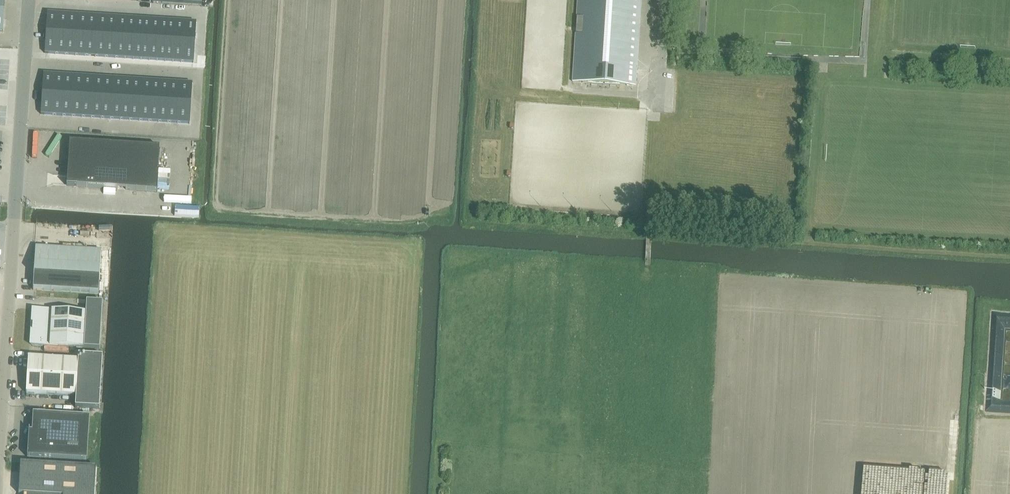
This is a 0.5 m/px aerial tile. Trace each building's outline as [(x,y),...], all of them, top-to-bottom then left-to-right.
[(635,85),(640,0),(577,0),(572,81),(635,85)] [(48,13),(45,53),(125,59),(193,63),(196,22),(48,13)] [(192,83),(44,74),(41,115),(189,124),(192,83)] [(156,192),(159,148),(114,145),(69,142),(67,176),(67,186),(109,189),(156,192)] [(102,250),(36,247),(33,290),(99,294),(102,250)] [(36,309),(34,346),(51,347),(83,348),(100,350),(101,329),(102,303),(87,302),(86,313),(53,311),(53,310),(36,309)] [(78,361),(29,358),(27,394),(76,396),(75,409),(101,411),(104,357),(78,356),(78,361)] [(32,432),(29,432),(27,457),(86,462),(89,418),(33,414),(32,432)] [(19,493),(95,493),(96,468),(21,463),(19,493)]
